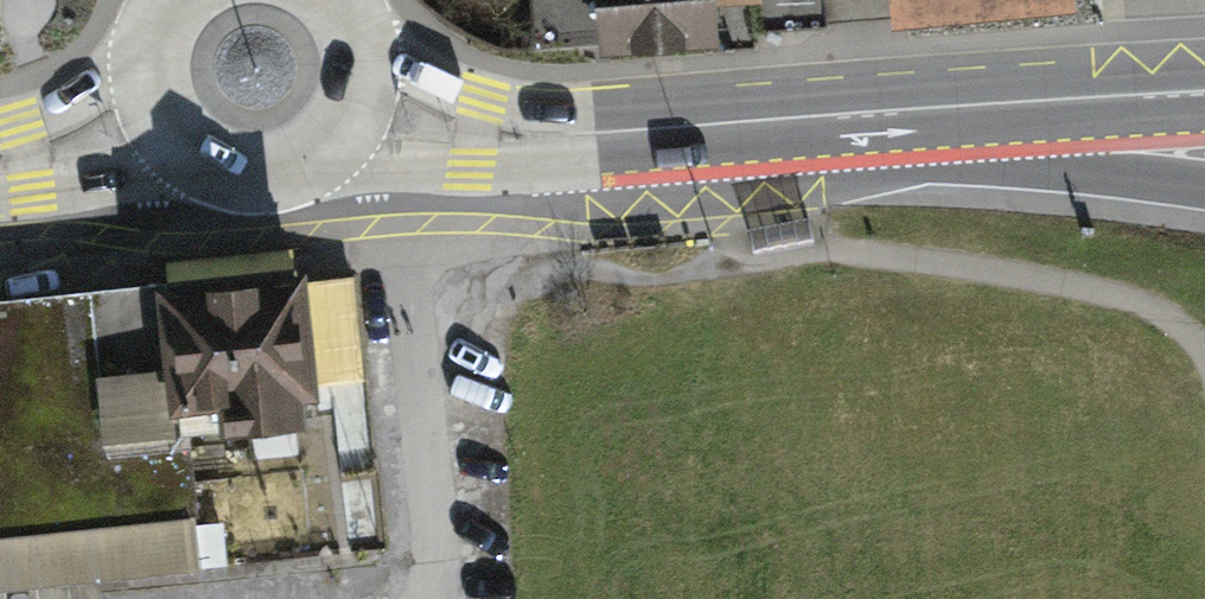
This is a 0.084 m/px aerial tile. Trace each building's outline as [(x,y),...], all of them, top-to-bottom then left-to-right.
[(528,47),(718,37),(717,0),(525,0),(528,47)] [(893,26),(1074,10),(1073,0),(891,0),(893,26)] [(325,277),(159,290),(174,478),(313,467),(308,408),(335,406),(325,277)] [(181,576),(174,478),(159,290),(0,303),(0,590),(181,576)]
